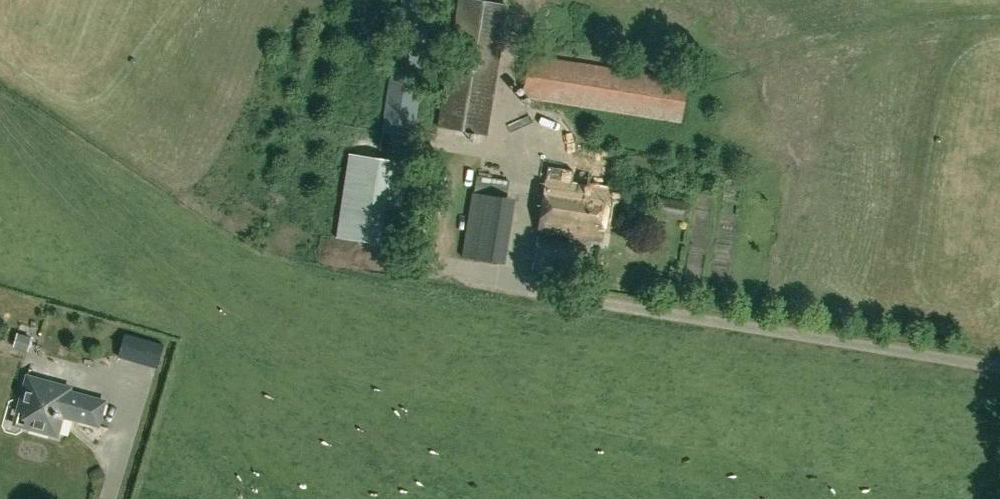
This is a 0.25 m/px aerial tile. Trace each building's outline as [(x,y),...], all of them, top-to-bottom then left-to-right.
[(410,136),(432,0),(401,0),(381,131),(410,136)] [(470,0),(458,0),(438,127),(485,134),(506,6),(470,0)] [(687,82),(529,56),(522,95),(680,121),(687,82)] [(395,245),(406,161),(347,153),(335,237),(395,245)] [(461,248),(506,249),(508,166),(473,166),(472,183),(462,183),(461,248)] [(600,240),(608,192),(546,182),(538,229),(570,235),(575,235),(600,240)] [(569,274),(574,243),(575,235),(570,235),(569,242),(537,237),(532,269),(569,274)] [(17,340),(21,326),(9,324),(6,337),(17,340)] [(125,334),(119,355),(157,366),(163,345),(125,334)] [(28,409),(23,427),(57,436),(62,416),(98,426),(105,402),(69,392),(70,388),(27,376),(20,400),(25,408),(28,409)]
